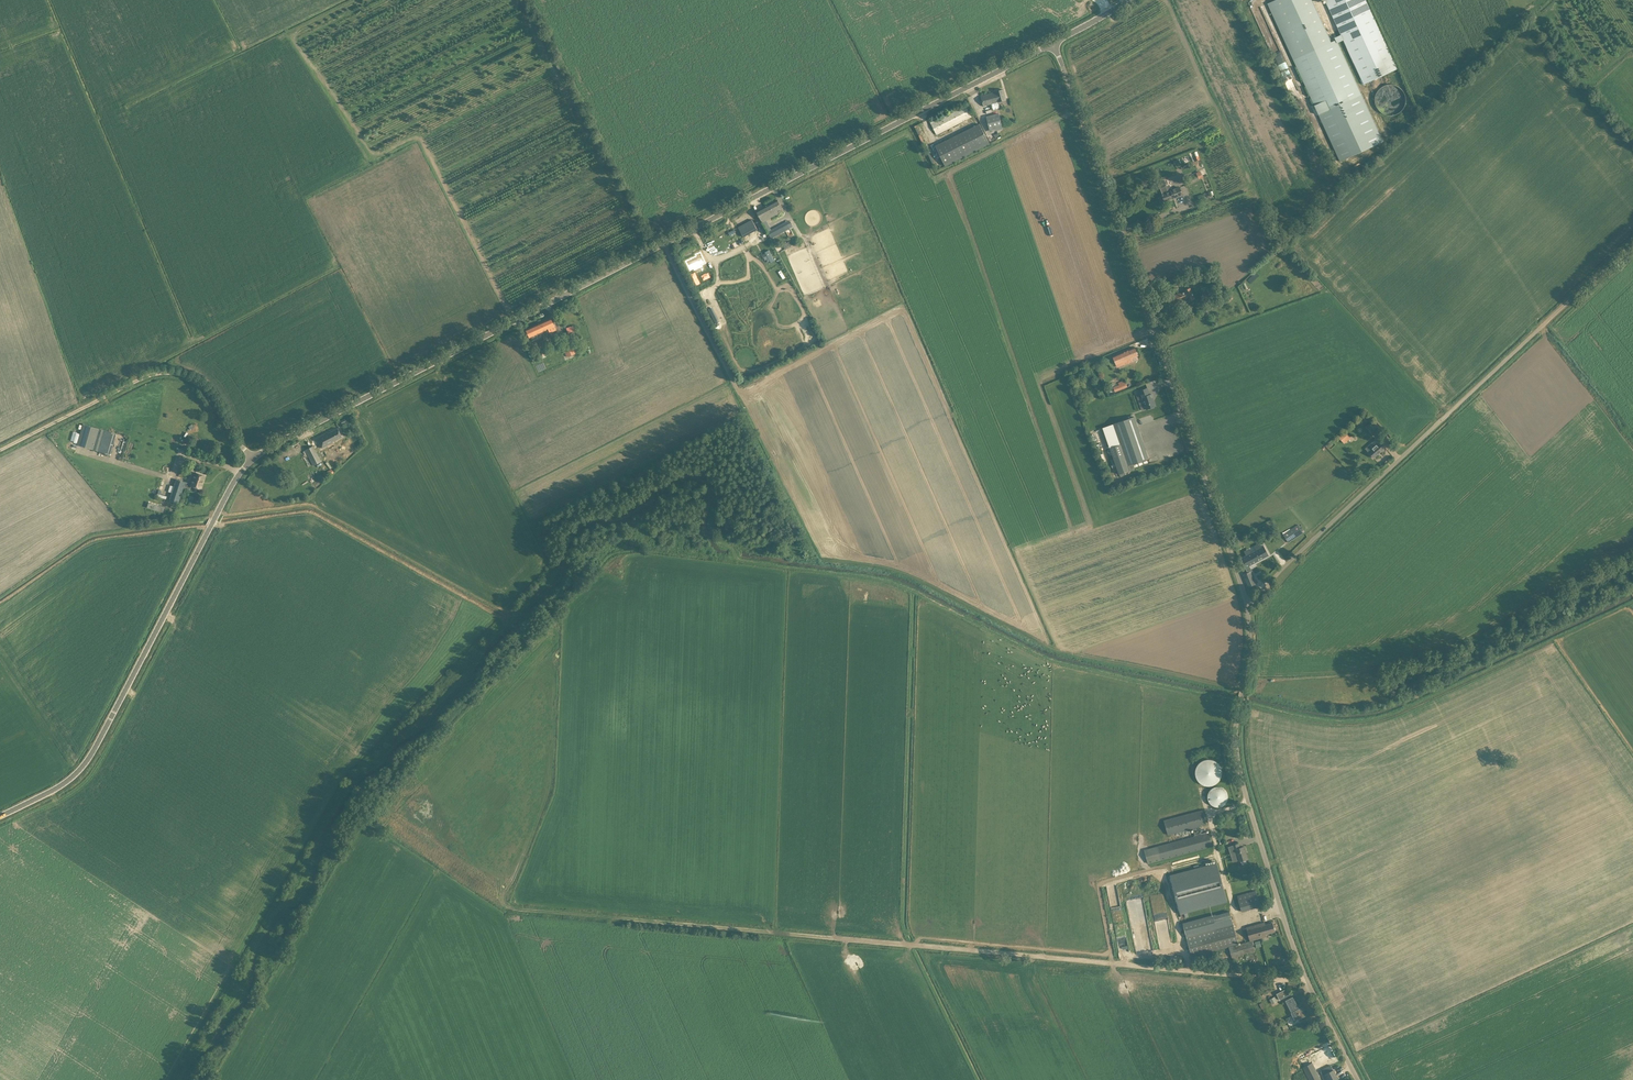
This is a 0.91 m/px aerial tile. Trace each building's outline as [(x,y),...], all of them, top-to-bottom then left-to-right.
[(1267,3),(1267,4),(1293,59),(1293,60),(1318,115),(1329,137),(1340,161),(1383,141),(1371,115),(1362,95),(1362,94),(1358,87),(1348,64),(1338,42),(1343,40),(1344,40),(1364,84),(1382,76),(1397,69),(1366,0),(1325,0),(1341,34),(1342,37),(1335,40),(1333,41),(1332,42),(1312,0),(1275,0),(1267,3)] [(1406,99),(1405,94),(1403,89),(1399,86),(1395,84),(1390,84),(1385,85),(1381,87),(1378,91),(1376,95),(1376,100),(1377,105),(1380,109),(1384,112),(1389,114),(1394,114),(1399,112),(1403,108),(1405,104),(1406,99)] [(1000,108),(998,102),(1006,100),(1003,89),(995,91),(995,92),(981,96),(983,106),(990,104),(992,110),(1000,108)] [(937,135),(969,118),(971,117),(965,105),(931,123),(937,135)] [(990,130),(1002,126),(999,113),(986,117),(990,130)] [(945,166),(990,143),(980,124),(935,146),(945,166)] [(1186,178),(1189,183),(1199,179),(1196,173),(1186,178)] [(1162,195),(1163,200),(1164,202),(1173,198),(1173,199),(1183,195),(1180,187),(1170,190),(1171,192),(1168,193),(1166,186),(1164,181),(1157,184),(1159,189),(1160,189),(1162,195)] [(756,211),(759,216),(762,223),(779,214),(777,211),(783,208),(778,200),(756,211)] [(738,227),(743,237),(757,229),(752,219),(738,227)] [(768,232),(771,239),(790,229),(786,222),(768,232)] [(785,250),(791,246),(789,242),(783,245),(785,250)] [(775,261),(769,250),(765,252),(769,259),(767,260),(768,262),(770,261),(771,263),(775,261)] [(704,268),(698,258),(694,260),(695,262),(684,268),(689,276),(704,268)] [(1172,289),(1166,291),(1171,304),(1188,298),(1189,300),(1194,298),(1193,294),(1193,293),(1192,293),(1190,288),(1185,290),(1185,291),(1173,296),(1171,290),(1172,289)] [(525,329),(528,334),(529,337),(548,329),(550,332),(556,330),(551,318),(525,329)] [(576,354),(569,334),(560,337),(567,357),(576,354)] [(545,354),(541,344),(534,346),(538,356),(545,354)] [(1125,365),(1128,363),(1133,361),(1132,358),(1138,355),(1135,347),(1130,349),(1113,357),(1116,365),(1123,362),(1125,365)] [(1127,387),(1125,380),(1112,385),(1115,392),(1127,387)] [(1157,392),(1155,385),(1146,388),(1148,392),(1149,392),(1154,406),(1156,405),(1157,406),(1161,405),(1160,404),(1163,403),(1159,391),(1157,392)] [(1110,448),(1119,474),(1124,472),(1133,469),(1133,470),(1135,469),(1133,463),(1149,458),(1134,416),(1114,424),(1121,444),(1110,448)] [(1373,422),(1368,426),(1375,435),(1381,430),(1373,422)] [(83,424),(77,445),(110,455),(116,434),(83,424)] [(332,442),(342,437),(337,429),(328,434),(327,433),(316,439),(321,448),(327,445),(325,442),(330,439),(332,442)] [(1344,443),(1351,438),(1346,432),(1339,438),(1344,443)] [(1385,447),(1382,443),(1380,441),(1368,451),(1370,453),(1374,458),(1385,447)] [(313,446),(305,450),(314,465),(321,461),(313,446)] [(291,448),(277,455),(281,464),(295,458),(291,448)] [(187,483),(185,482),(176,479),(170,500),(179,504),(183,488),(190,490),(191,486),(201,489),(205,476),(195,472),(192,481),(187,483)] [(156,496),(165,498),(166,496),(160,494),(164,479),(161,478),(156,496)] [(164,507),(149,502),(147,507),(163,512),(164,507)] [(1282,534),(1289,543),(1304,533),(1298,524),(1282,534)] [(1262,548),(1239,559),(1244,568),(1267,557),(1262,548)] [(1251,571),(1243,574),(1249,587),(1255,584),(1257,583),(1251,571)] [(1221,761),(1200,759),(1197,783),(1208,784),(1208,778),(1219,779),(1221,761)] [(1212,799),(1209,799),(1211,807),(1228,803),(1225,791),(1211,795),(1212,799)] [(1144,850),(1148,863),(1148,864),(1212,846),(1208,832),(1201,833),(1199,826),(1207,824),(1202,810),(1164,820),(1168,835),(1193,829),(1195,836),(1144,850)] [(1233,862),(1240,860),(1240,861),(1248,859),(1246,853),(1244,846),(1240,847),(1239,843),(1233,845),(1236,854),(1237,853),(1237,854),(1231,856),(1233,861),(1233,862)] [(1187,911),(1227,900),(1217,863),(1170,876),(1170,875),(1180,914),(1180,913),(1184,912),(1185,917),(1188,916),(1187,911)] [(1255,890),(1237,895),(1242,911),(1260,906),(1255,890)] [(1238,944),(1232,922),(1229,911),(1216,915),(1215,914),(1182,923),(1185,935),(1191,956),(1238,944)] [(1261,951),(1265,950),(1270,949),(1266,934),(1275,931),(1273,923),(1265,925),(1265,922),(1259,923),(1246,927),(1249,940),(1259,938),(1260,942),(1259,943),(1261,951)] [(1255,952),(1252,940),(1229,947),(1232,958),(1255,952)] [(1279,1000),(1289,995),(1286,988),(1276,994),(1279,1000)] [(1295,1021),(1297,1020),(1306,1015),(1302,1007),(1299,1008),(1293,996),(1288,999),(1286,1000),(1292,1012),(1291,1012),(1295,1021)] [(1277,1025),(1273,1016),(1268,1019),(1273,1028),(1277,1025)] [(1317,1072),(1313,1062),(1302,1067),(1309,1079),(1321,1079),(1317,1072)] [(1333,1069),(1331,1065),(1320,1070),(1322,1075),(1324,1079),(1339,1079),(1333,1069)]
